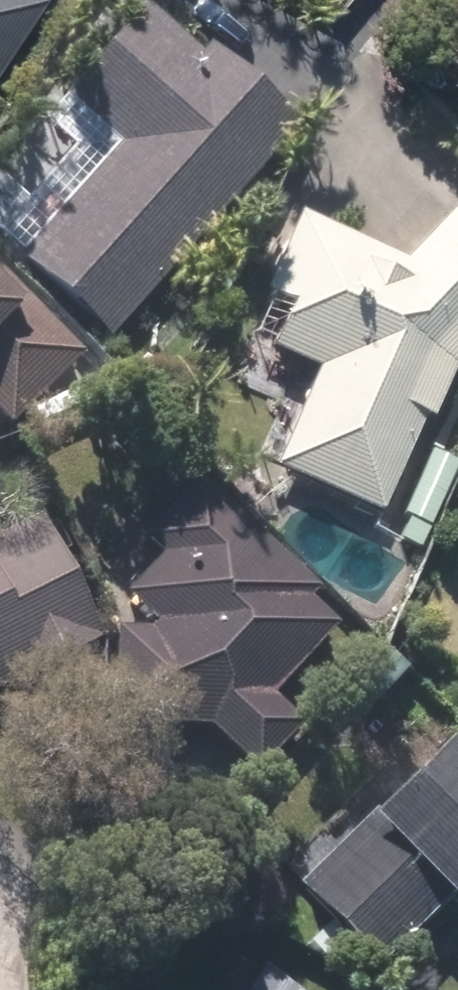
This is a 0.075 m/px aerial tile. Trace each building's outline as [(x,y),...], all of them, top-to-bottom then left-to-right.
[(40,5),(32,0),(0,0),(0,68),(40,5)] [(290,124),(207,48),(193,64),(140,19),(35,145),(57,163),(0,231),(0,248),(109,339),(290,124)] [(443,92),(457,106),(457,77),(443,92)] [(377,516),(433,382),(457,355),(457,221),(449,213),(399,266),(372,255),(288,220),(253,302),(282,314),(263,360),(308,379),(270,470),(377,516)] [(1,427),(75,357),(0,278),(0,427),(1,427)] [(296,724),(268,697),(332,631),(299,599),(309,588),(223,504),(199,480),(135,546),(151,562),(119,596),(156,631),(109,633),(113,734),(208,731),(250,772),(296,724)] [(95,642),(29,515),(0,530),(0,691),(95,642)] [(454,902),(457,907),(457,777),(433,751),(284,892),(369,982),(454,902)] [(249,966),(234,989),(286,989),(249,966)]
